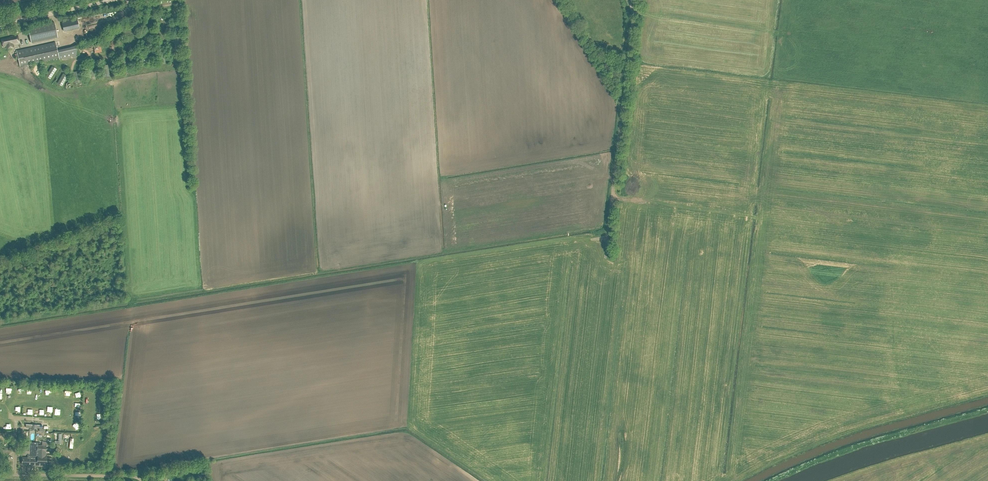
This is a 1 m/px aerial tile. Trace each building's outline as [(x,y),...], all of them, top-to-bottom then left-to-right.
[(77,17),(61,21),(64,32),(79,28),(77,17)] [(54,22),(28,28),(31,43),(57,37),(54,22)] [(123,35),(127,39),(135,30),(131,26),(126,31),(124,33),(123,35)] [(14,47),(13,45),(19,44),(17,36),(10,37),(10,38),(2,40),(4,47),(6,46),(7,49),(14,47)] [(56,42),(17,51),(17,54),(18,59),(19,62),(20,64),(20,67),(27,65),(59,58),(59,60),(64,59),(64,60),(71,58),(71,57),(73,57),(73,58),(77,57),(77,56),(79,55),(78,51),(77,47),(77,46),(57,51),(56,42)] [(93,44),(93,46),(98,45),(99,50),(94,51),(95,53),(102,52),(100,43),(93,44)] [(22,458),(21,465),(31,465),(31,466),(38,466),(39,466),(43,466),(47,466),(47,465),(47,455),(46,455),(46,451),(46,445),(46,442),(43,442),(42,442),(42,445),(38,445),(38,442),(27,442),(27,449),(22,449),(22,454),(27,454),(27,458),(22,458)]
